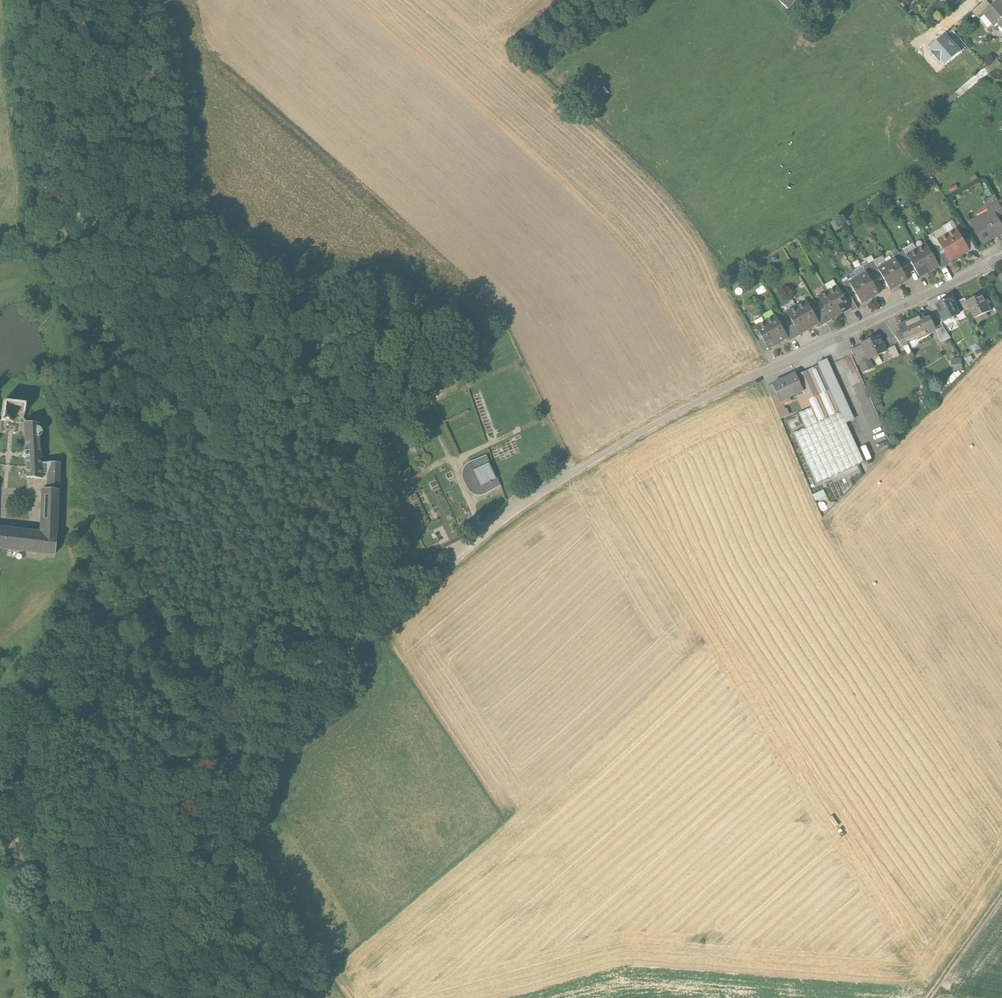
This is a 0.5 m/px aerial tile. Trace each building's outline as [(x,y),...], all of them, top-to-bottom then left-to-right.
[(800,0),(778,0),(777,1),(788,12),(800,0)] [(830,14),(838,8),(833,2),(825,8),(830,14)] [(986,2),(972,14),(976,19),(990,7),(986,2)] [(994,29),(998,25),(1001,22),(1001,6),(999,2),(983,15),(994,29)] [(960,56),(944,37),(929,50),(933,55),(931,56),(939,66),(941,64),(944,68),(960,56)] [(985,71),(990,78),(1001,69),(1001,68),(996,61),(985,71)] [(997,219),(1001,216),(1001,211),(994,198),(984,204),(991,216),(994,214),(997,219)] [(994,214),(991,216),(971,227),(982,247),(1001,235),(1001,228),(997,219),(994,214)] [(948,237),(960,259),(969,253),(970,253),(964,244),(957,232),(948,237)] [(951,264),(960,259),(948,237),(938,243),(945,255),(951,264)] [(970,241),(964,244),(970,253),(969,253),(970,255),(976,251),(970,241)] [(917,253),(930,274),(939,269),(939,268),(935,262),(927,247),(917,253)] [(892,257),(896,262),(902,272),(907,269),(900,257),(898,253),(892,257)] [(905,253),(900,257),(907,269),(912,266),(907,258),(908,258),(905,253)] [(917,253),(908,258),(907,258),(912,266),(920,280),(930,274),(917,253)] [(940,258),(946,269),(952,265),(951,264),(945,255),(940,258)] [(939,268),(939,269),(941,273),(947,269),(946,269),(940,258),(935,262),(939,268)] [(887,267),(899,288),(908,283),(902,272),(896,262),(887,267)] [(869,267),(878,283),(883,280),(879,272),(874,264),(869,267)] [(867,276),(873,286),(878,283),(869,267),(863,270),(867,276)] [(879,272),(883,280),(891,293),(899,288),(887,267),(879,272)] [(867,276),(859,281),(871,302),(879,297),(873,286),(867,276)] [(854,294),(862,307),(871,302),(859,281),(850,286),(854,294)] [(850,286),(849,283),(843,286),(849,297),(854,294),(850,286)] [(828,295),(841,316),(850,311),(851,311),(846,302),(838,289),(828,295)] [(831,322),(832,322),(841,316),(828,295),(819,301),(826,312),(831,322)] [(983,297),(966,304),(970,311),(974,321),(991,314),(983,297)] [(851,299),(846,302),(851,311),(850,311),(853,315),(858,312),(851,299)] [(951,301),(937,307),(947,330),(953,327),(950,321),(958,318),(951,301)] [(970,311),(966,304),(965,302),(960,304),(964,314),(970,311)] [(797,310),(810,331),(819,326),(820,325),(816,318),(807,304),(797,310)] [(800,337),(801,336),(810,331),(797,310),(788,315),(795,328),(800,337)] [(821,315),(821,316),(827,327),(833,323),(832,322),(831,322),(826,312),(821,315)] [(820,325),(819,326),(821,330),(827,327),(821,316),(816,318),(820,325)] [(902,336),(907,347),(931,335),(930,333),(935,331),(930,320),(925,322),(923,317),(899,329),(902,336)] [(766,325),(779,346),(788,341),(789,340),(785,334),(776,319),(766,325)] [(764,343),(769,352),(770,351),(779,346),(766,325),(756,330),(764,343)] [(795,328),(790,330),(796,341),(802,338),(801,336),(800,337),(795,328)] [(789,340),(788,341),(790,345),(796,341),(790,330),(785,334),(789,340)] [(951,340),(943,330),(935,333),(941,345),(951,340)] [(902,336),(896,339),(902,349),(907,347),(902,336)] [(869,362),(870,362),(887,354),(879,338),(862,346),(862,348),(869,362)] [(771,353),(770,351),(769,352),(764,343),(759,346),(765,356),(771,353)] [(858,367),(860,366),(869,362),(862,348),(851,353),(858,367)] [(895,348),(889,351),(893,361),(900,358),(895,348)] [(949,362),(955,377),(965,373),(960,358),(949,362)] [(874,370),(870,362),(869,362),(860,366),(864,374),(874,370)] [(827,364),(819,367),(820,371),(797,381),(804,394),(803,395),(804,398),(799,400),(804,411),(810,408),(812,411),(799,416),(806,430),(794,436),(817,486),(865,464),(847,426),(854,423),(827,364)] [(804,394),(797,381),(795,377),(772,389),(777,399),(781,408),(790,404),(789,401),(803,395),(804,394)] [(768,390),(772,401),(777,399),(772,389),(768,390)] [(8,402),(6,423),(15,424),(15,417),(30,418),(31,405),(8,402)] [(40,463),(38,438),(39,437),(40,436),(41,434),(41,433),(40,431),(40,430),(39,429),(38,428),(37,428),(37,425),(22,424),(24,451),(23,451),(22,452),(21,454),(21,455),(21,456),(22,458),(23,458),(24,459),(25,459),(27,478),(42,479),(41,476),(40,463)] [(486,495),(501,488),(487,459),(471,467),(466,470),(463,474),(463,480),(463,486),(465,489),(467,492),(472,495),(475,497),(479,497),(486,495)] [(41,489),(40,533),(57,534),(58,475),(58,463),(47,463),(47,476),(47,489),(41,489)] [(817,507),(828,502),(825,494),(813,499),(817,507)] [(26,532),(0,529),(0,549),(24,552),(26,532)] [(57,534),(40,533),(26,532),(24,552),(54,555),(57,534)]
